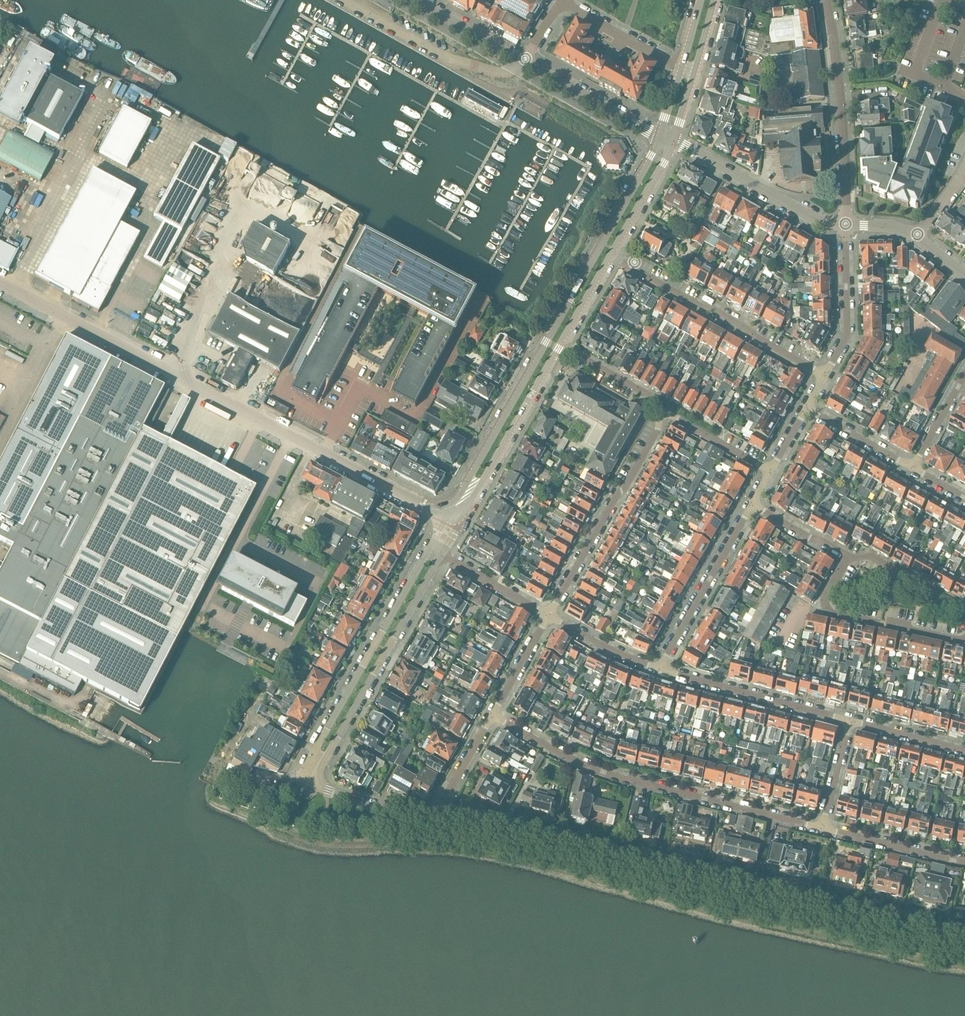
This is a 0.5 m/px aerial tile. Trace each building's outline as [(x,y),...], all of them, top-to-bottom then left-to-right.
[(459,7),(468,12),(469,9),(473,11),(479,0),(478,0),(463,0),(459,7)] [(496,7),(504,11),(530,25),(544,5),(535,0),(499,0),(496,7)] [(845,0),(846,6),(844,7),(845,11),(847,12),(848,18),(867,15),(866,10),(870,9),(868,0),(846,0),(845,0)] [(486,22),(494,8),(482,1),(476,13),(479,14),(478,17),(486,22)] [(495,6),(494,8),(486,22),(495,27),(504,11),(496,7),(495,6)] [(822,51),(817,8),(793,8),(773,9),(771,21),(770,37),(773,38),(769,57),(792,54),(819,52),(818,51),(822,51)] [(746,14),(729,10),(727,17),(725,19),(725,21),(726,23),(725,25),(744,29),(746,21),(750,22),(751,15),(746,14)] [(530,25),(504,11),(495,27),(519,41),(522,40),(530,25)] [(848,20),(850,30),(876,26),(875,22),(865,23),(864,18),(848,20)] [(590,30),(577,23),(566,43),(565,42),(556,57),(601,82),(599,86),(604,89),(605,88),(616,95),(616,96),(621,98),(623,95),(637,103),(645,87),(644,87),(655,67),(643,60),(639,67),(631,63),(624,75),(586,54),(593,41),(586,37),(590,30)] [(725,25),(720,44),(745,51),(763,56),(768,57),(769,57),(773,38),(770,37),(769,36),(768,36),(725,25)] [(876,26),(850,30),(850,34),(849,35),(850,40),(851,40),(853,50),(861,49),(859,40),(867,38),(866,33),(876,32),(875,27),(876,27),(876,26)] [(745,51),(720,44),(716,59),(714,59),(712,68),(743,76),(745,67),(738,65),(740,60),(742,61),(745,51)] [(17,129),(22,121),(59,141),(83,97),(47,77),(46,79),(45,78),(53,63),(29,50),(21,65),(20,64),(0,102),(0,120),(17,129)] [(808,57),(787,60),(788,62),(790,81),(791,81),(818,77),(819,77),(818,69),(816,69),(816,65),(809,66),(808,57)] [(873,62),(861,63),(862,75),(875,74),(873,62)] [(706,92),(707,93),(727,100),(732,102),(737,87),(732,85),(733,80),(712,74),(706,92)] [(764,100),(767,81),(751,77),(749,84),(757,86),(756,100),(764,100)] [(791,81),(790,81),(793,105),(812,102),(811,90),(819,89),(818,85),(820,85),(819,77),(818,77),(791,81)] [(467,84),(461,95),(499,116),(505,106),(467,84)] [(702,105),(700,109),(701,111),(723,118),(721,123),(726,124),(727,125),(733,127),(737,117),(734,116),(735,113),(735,112),(731,110),(733,102),(732,102),(727,100),(707,93),(704,104),(702,105)] [(902,112),(903,124),(915,124),(921,112),(925,104),(908,96),(904,104),(905,104),(904,106),(904,112),(902,112)] [(862,116),(861,116),(861,125),(879,123),(879,115),(886,114),(884,100),(877,100),(878,104),(861,105),(862,116)] [(861,144),(862,160),(862,159),(864,159),(865,168),(863,168),(863,176),(865,176),(866,183),(864,183),(864,191),(872,194),(872,193),(872,192),(875,193),(880,195),(879,197),(886,199),(887,197),(895,201),(895,202),(894,202),(909,208),(909,207),(908,207),(909,206),(918,209),(919,206),(921,207),(924,199),(923,198),(929,182),(930,178),(933,169),(935,169),(935,170),(941,154),(940,154),(940,155),(939,154),(945,138),(946,138),(946,139),(952,124),(952,123),(952,124),(950,123),(954,114),(951,113),(952,111),(944,108),(943,108),(943,110),(931,106),(927,104),(924,112),(926,113),(903,175),(891,171),(889,141),(891,141),(891,132),(874,133),(874,131),(865,132),(865,134),(862,134),(863,140),(863,145),(861,145),(861,144)] [(151,124),(123,109),(99,154),(127,169),(151,124)] [(756,110),(755,122),(763,123),(764,110),(756,110)] [(764,111),(763,122),(762,147),(772,146),(773,146),(773,145),(779,145),(779,146),(781,168),(781,170),(784,170),(784,178),(784,180),(787,180),(787,184),(789,184),(817,181),(819,181),(819,177),(821,177),(821,174),(822,174),(822,167),(823,167),(823,165),(822,165),(821,143),(821,141),(820,141),(820,132),(824,132),(824,134),(823,111),(823,110),(773,115),(773,111),(764,111)] [(720,137),(727,125),(721,123),(703,117),(702,120),(699,119),(698,119),(697,120),(696,123),(696,125),(697,125),(695,129),(693,135),(701,138),(700,138),(706,140),(708,135),(710,136),(713,127),(716,128),(715,129),(717,130),(716,134),(720,137)] [(733,128),(733,127),(727,125),(720,137),(721,137),(715,147),(723,151),(723,153),(727,155),(729,154),(730,155),(736,144),(735,144),(737,140),(729,135),(733,128)] [(0,149),(0,160),(39,181),(54,155),(10,131),(0,149)] [(738,145),(734,157),(738,158),(737,159),(738,159),(738,161),(742,162),(743,161),(747,162),(747,164),(751,165),(752,164),(753,164),(756,155),(758,151),(743,146),(745,139),(746,136),(741,135),(740,138),(738,145)] [(226,140),(217,156),(228,162),(236,146),(226,140)] [(628,151),(622,142),(611,142),(611,147),(607,147),(602,157),(608,167),(619,167),(625,157),(623,154),(628,151)] [(220,161),(192,146),(154,218),(163,223),(144,258),(162,268),(220,161)] [(679,179),(701,191),(708,179),(687,168),(684,169),(679,179)] [(136,194),(92,170),(35,276),(73,297),(72,300),(97,314),(110,291),(109,290),(139,235),(119,224),(136,194)] [(708,179),(701,191),(710,196),(717,184),(708,179)] [(671,192),(664,204),(665,207),(670,210),(673,208),(674,207),(688,215),(695,202),(704,207),(708,199),(700,194),(698,196),(679,185),(677,189),(674,187),(671,186),(668,191),(671,192)] [(717,207),(710,221),(714,223),(731,193),(728,192),(729,190),(725,188),(724,190),(723,189),(714,206),(717,207)] [(731,193),(714,223),(718,225),(725,212),(731,215),(740,199),(731,193)] [(11,200),(0,194),(0,222),(11,200)] [(739,219),(732,232),(736,234),(752,205),(749,203),(748,201),(746,200),(744,200),(743,200),(734,217),(739,219)] [(752,205),(736,234),(740,236),(747,224),(752,227),(761,210),(760,209),(760,207),(757,206),(756,207),(752,205)] [(760,229),(753,241),(757,243),(772,216),(769,214),(770,213),(766,210),(765,212),(764,211),(756,227),(760,229)] [(942,232),(946,235),(957,220),(947,212),(936,227),(937,228),(938,230),(939,231),(941,232),(942,232)] [(772,216),(757,243),(762,246),(768,234),(773,237),(782,221),(781,220),(781,219),(777,217),(777,218),(772,216)] [(964,231),(964,226),(957,220),(946,235),(956,242),(964,231)] [(783,222),(767,251),(774,254),(777,248),(775,247),(779,239),(784,241),(792,227),(789,225),(790,223),(785,221),(784,222),(783,222)] [(291,246),(255,226),(244,248),(248,262),(255,266),(274,277),(291,246)] [(700,227),(692,241),(702,247),(710,233),(700,227)] [(788,262),(804,233),(796,228),(786,246),(789,248),(782,262),(787,265),(788,262)] [(956,242),(964,249),(964,231),(956,242)] [(648,232),(640,247),(656,256),(657,254),(665,259),(670,251),(665,248),(668,243),(648,232)] [(804,233),(788,262),(793,265),(799,254),(803,256),(813,238),(804,233)] [(353,277),(293,391),(316,403),(317,403),(319,404),(349,348),(357,353),(360,347),(352,343),(380,291),(412,308),(407,316),(413,318),(417,310),(430,317),(390,392),(392,394),(392,395),(416,407),(471,304),(476,293),(367,234),(347,273),(353,277)] [(816,240),(809,253),(810,258),(813,258),(813,264),(829,264),(829,247),(829,245),(825,243),(823,244),(816,240)] [(7,271),(17,251),(0,242),(0,267),(7,271)] [(862,244),(860,246),(861,254),(862,256),(884,255),(886,257),(889,255),(895,255),(894,243),(862,244)] [(908,270),(907,249),(897,250),(898,270),(908,270)] [(909,268),(909,273),(915,277),(925,264),(924,264),(926,262),(921,258),(919,260),(915,257),(915,256),(915,255),(915,254),(914,254),(914,253),(913,253),(912,252),(911,252),(910,252),(909,253),(909,265),(911,266),(909,268)] [(696,262),(688,277),(688,279),(691,281),(693,280),(696,281),(710,257),(706,254),(701,264),(696,262)] [(862,263),(861,265),(861,268),(862,270),(878,269),(877,261),(886,260),(886,257),(884,255),(862,256),(862,263)] [(710,257),(696,281),(700,284),(700,286),(702,287),(704,286),(705,287),(713,272),(716,266),(712,263),(714,259),(710,257)] [(732,265),(716,293),(718,294),(718,296),(721,297),(723,297),(733,280),(730,278),(738,264),(734,261),(732,265)] [(718,271),(708,289),(709,289),(709,291),(712,292),(713,292),(716,293),(732,265),(728,263),(722,274),(718,271)] [(813,264),(803,264),(803,269),(815,269),(815,275),(829,275),(829,270),(830,269),(830,266),(829,265),(829,264),(813,264)] [(908,287),(908,290),(911,292),(917,284),(916,283),(918,280),(923,284),(933,270),(934,268),(930,265),(929,267),(925,264),(915,277),(911,282),(908,287)] [(736,281),(726,299),(727,299),(728,301),(730,302),(732,302),(734,303),(754,269),(750,267),(746,274),(744,278),(742,277),(738,279),(736,281)] [(754,269),(734,303),(736,305),(737,306),(739,308),(741,307),(742,308),(752,290),(748,288),(754,278),(758,271),(754,269)] [(894,271),(863,272),(863,282),(874,282),(874,285),(883,284),(882,276),(882,275),(886,275),(886,276),(894,276),(894,271)] [(914,299),(908,307),(912,309),(917,302),(928,288),(935,293),(945,279),(944,279),(945,277),(940,273),(939,275),(935,272),(914,299)] [(617,283),(614,287),(615,290),(633,301),(645,307),(652,311),(659,299),(652,295),(650,299),(648,298),(652,291),(624,275),(620,282),(617,283)] [(813,284),(798,285),(799,290),(830,289),(829,286),(831,286),(831,279),(813,280),(813,284)] [(754,293),(745,309),(745,310),(746,312),(748,313),(750,312),(752,314),(768,285),(764,283),(763,285),(761,289),(757,287),(754,293)] [(919,315),(919,316),(951,339),(955,333),(957,330),(950,324),(964,304),(964,294),(950,283),(931,309),(926,305),(919,315)] [(768,285),(752,314),(754,315),(755,317),(757,318),(759,318),(760,318),(769,301),(765,299),(770,290),(772,288),(768,285)] [(863,290),(862,290),(862,295),(863,295),(863,297),(900,296),(900,292),(895,292),(883,293),(883,288),(863,289),(863,290)] [(830,289),(799,290),(799,295),(813,295),(813,300),(832,299),(831,292),(830,293),(830,289)] [(609,301),(608,304),(633,318),(640,322),(642,318),(628,306),(631,302),(614,292),(614,293),(611,294),(609,298),(609,301)] [(863,299),(862,299),(862,304),(863,304),(864,306),(883,305),(883,301),(895,301),(900,301),(900,296),(863,297),(863,299)] [(300,334),(230,297),(210,335),(240,351),(223,383),(237,391),(254,358),(280,372),(300,334)] [(774,301),(763,320),(768,323),(768,324),(770,325),(784,301),(784,299),(782,298),(781,301),(778,299),(776,303),(774,301)] [(661,299),(654,312),(660,315),(654,324),(659,327),(671,305),(671,304),(669,300),(666,300),(665,301),(661,299)] [(784,301),(770,325),(777,330),(779,329),(780,330),(788,316),(789,315),(784,312),(787,307),(784,305),(786,300),(784,299),(784,301)] [(801,309),(800,313),(818,312),(831,312),(831,309),(832,309),(832,303),(813,304),(813,308),(801,309)] [(604,307),(601,312),(602,314),(601,315),(618,325),(622,318),(631,323),(633,318),(608,304),(606,307),(604,307)] [(667,324),(662,334),(666,336),(681,309),(679,307),(678,306),(677,305),(675,305),(674,305),(664,322),(667,324)] [(681,309),(666,336),(669,338),(670,338),(675,329),(679,331),(689,313),(688,312),(687,311),(685,310),(684,310),(681,309)] [(864,312),(862,312),(862,317),(864,317),(864,322),(890,321),(895,321),(895,316),(881,316),(881,309),(864,309),(864,312)] [(800,336),(797,340),(820,353),(824,347),(822,346),(824,343),(829,335),(818,328),(819,327),(818,312),(800,313),(800,318),(807,322),(803,330),(801,333),(800,336)] [(831,312),(818,312),(819,327),(818,328),(829,335),(829,334),(831,330),(830,329),(832,329),(832,328),(834,328),(833,314),(831,314),(831,312)] [(686,335),(680,345),(684,347),(700,319),(697,318),(697,316),(695,315),(693,315),(692,315),(682,332),(686,335)] [(593,325),(591,328),(593,330),(592,331),(610,341),(614,333),(617,332),(629,339),(631,336),(632,335),(620,328),(619,329),(600,318),(596,325),(593,325)] [(700,319),(684,347),(688,349),(694,339),(697,341),(707,323),(706,323),(706,321),(704,320),(702,320),(700,319)] [(864,326),(863,326),(863,331),(864,331),(864,335),(882,335),(882,333),(886,333),(886,325),(890,325),(890,321),(864,322),(864,326)] [(704,345),(699,355),(703,357),(718,330),(716,328),(715,326),(713,325),(711,326),(710,325),(700,343),(704,345)] [(648,327),(642,337),(649,342),(655,331),(648,327)] [(469,339),(476,342),(482,332),(475,328),(469,339)] [(718,330),(703,357),(706,359),(712,350),(715,352),(725,334),(724,333),(724,331),(722,330),(720,331),(718,330)] [(584,340),(582,343),(584,346),(583,347),(592,353),(593,355),(595,357),(598,356),(600,357),(607,361),(611,355),(608,353),(613,346),(591,334),(587,340),(584,340)] [(722,356),(715,369),(718,371),(736,340),(734,339),(735,337),(730,334),(729,336),(728,336),(720,351),(724,353),(722,356)] [(859,348),(856,353),(858,354),(857,355),(876,366),(879,359),(883,353),(888,356),(892,348),(892,334),(882,335),(864,335),(865,341),(860,349),(859,348)] [(0,571),(0,656),(19,666),(18,667),(74,696),(82,681),(96,688),(101,691),(116,699),(120,701),(139,711),(175,643),(175,642),(255,488),(168,443),(190,401),(183,398),(162,440),(142,429),(145,425),(151,428),(170,391),(164,388),(150,381),(144,378),(130,370),(124,367),(122,366),(115,363),(110,360),(104,357),(95,352),(81,345),(76,342),(72,340),(66,337),(65,337),(0,463),(0,541),(13,547),(4,564),(0,562),(0,568),(1,569),(0,571)] [(495,349),(493,353),(496,355),(496,354),(511,362),(515,354),(516,355),(518,355),(521,349),(521,348),(509,341),(508,338),(505,337),(503,338),(502,338),(501,337),(495,349)] [(954,367),(962,354),(932,337),(924,351),(932,355),(911,393),(904,389),(900,396),(929,412),(936,400),(934,399),(953,366),(954,367)] [(736,340),(718,371),(723,373),(730,360),(734,362),(744,344),(743,344),(742,342),(740,341),(738,341),(736,340)] [(623,362),(619,370),(623,372),(624,373),(626,375),(628,374),(628,375),(638,356),(634,354),(638,348),(637,348),(633,345),(623,362)] [(742,363),(734,376),(738,378),(754,350),(751,348),(751,346),(749,345),(747,346),(738,361),(742,363)] [(754,350),(738,378),(743,381),(750,367),(754,370),(763,355),(762,355),(762,353),(760,352),(758,353),(754,350)] [(642,353),(630,375),(634,378),(634,379),(637,381),(638,380),(639,381),(646,368),(641,365),(647,355),(642,353)] [(496,354),(496,355),(491,363),(490,362),(489,363),(484,360),(478,372),(499,383),(504,374),(505,375),(508,370),(506,370),(511,362),(496,354)] [(765,356),(760,366),(773,373),(799,387),(804,378),(797,374),(796,373),(795,372),(793,370),(791,371),(784,367),(769,359),(765,356)] [(465,370),(466,367),(469,362),(459,357),(455,364),(465,370)] [(865,375),(882,384),(884,380),(878,377),(878,376),(867,370),(870,365),(855,357),(849,367),(857,371),(858,369),(866,374),(865,375)] [(614,367),(613,368),(619,371),(619,370),(623,362),(618,359),(614,367)] [(654,359),(641,382),(644,384),(645,385),(647,387),(649,386),(650,387),(657,373),(653,370),(658,362),(654,359)] [(666,362),(651,388),(656,390),(657,392),(659,393),(660,393),(661,393),(668,380),(663,377),(670,365),(669,364),(666,362)] [(760,366),(757,370),(783,384),(780,389),(794,396),(794,395),(796,395),(797,393),(797,391),(799,387),(773,373),(760,366)] [(846,368),(843,373),(845,374),(845,375),(860,384),(862,378),(873,385),(881,389),(883,385),(882,384),(865,375),(866,374),(858,369),(857,371),(849,367),(848,369),(846,368)] [(676,368),(662,394),(671,399),(678,385),(682,378),(678,376),(681,370),(676,368)] [(591,472),(606,480),(644,413),(645,414),(645,413),(630,404),(628,407),(593,387),(594,386),(583,379),(584,377),(583,374),(580,372),(576,372),(570,383),(569,383),(568,385),(567,384),(558,399),(611,427),(597,453),(596,452),(588,468),(589,469),(588,470),(591,472)] [(686,374),(672,399),(676,402),(677,403),(679,404),(680,404),(681,404),(688,391),(684,389),(691,377),(686,374)] [(495,389),(476,378),(475,379),(474,378),(471,384),(469,383),(466,388),(489,401),(495,389)] [(697,380),(683,405),(686,407),(687,409),(689,410),(691,410),(699,397),(694,395),(701,382),(702,381),(698,379),(697,380)] [(841,379),(838,384),(839,385),(838,387),(865,403),(867,399),(853,391),(856,386),(843,379),(842,380),(841,379)] [(478,420),(486,405),(446,382),(435,403),(451,412),(453,409),(458,412),(461,410),(478,420)] [(706,402),(707,401),(713,390),(707,386),(693,411),(703,417),(710,404),(706,402)] [(835,388),(832,393),(834,394),(834,395),(851,405),(852,402),(853,402),(865,408),(868,404),(865,403),(838,387),(837,389),(835,388)] [(759,388),(756,392),(786,409),(788,406),(791,406),(793,402),(792,400),(777,391),(774,396),(759,388)] [(715,396),(704,417),(705,419),(707,420),(709,420),(712,422),(719,409),(715,407),(723,391),(719,389),(715,396)] [(756,392),(754,397),(769,405),(767,410),(782,418),(784,418),(786,414),(785,412),(786,409),(756,392)] [(726,399),(713,423),(717,425),(718,426),(720,428),(722,427),(722,428),(729,415),(733,408),(728,406),(731,402),(730,402),(731,400),(727,397),(726,399)] [(828,401),(825,406),(826,407),(841,415),(844,409),(864,420),(861,426),(866,429),(867,428),(872,419),(833,397),(830,402),(828,401)] [(290,410),(273,401),(268,398),(267,401),(264,405),(286,417),(290,410)] [(877,414),(869,429),(878,434),(893,408),(889,406),(882,417),(877,414)] [(955,415),(964,420),(964,409),(960,406),(958,410),(957,411),(956,413),(956,414),(955,415)] [(380,420),(413,438),(419,427),(386,410),(380,420)] [(430,410),(423,421),(432,426),(440,430),(443,426),(447,419),(430,410)] [(750,412),(748,416),(774,431),(776,427),(779,427),(780,424),(779,422),(779,421),(765,413),(762,419),(750,412)] [(540,422),(535,433),(546,439),(552,429),(563,436),(566,430),(555,424),(556,422),(543,414),(539,422),(540,422)] [(880,436),(879,437),(890,443),(901,424),(905,417),(899,414),(896,420),(898,421),(897,422),(894,428),(887,424),(880,436)] [(748,416),(746,420),(757,427),(755,432),(769,440),(769,439),(771,439),(773,436),(772,434),(774,431),(748,416)] [(900,429),(892,444),(901,449),(915,424),(918,419),(912,416),(909,420),(906,427),(907,428),(905,431),(900,429)] [(949,424),(964,432),(964,430),(964,422),(954,416),(949,424)] [(915,424),(901,449),(908,453),(910,452),(918,438),(913,436),(915,432),(915,433),(919,426),(920,427),(924,420),(919,417),(918,419),(915,424)] [(723,429),(726,431),(728,432),(734,423),(729,420),(723,429)] [(671,430),(669,434),(694,448),(697,443),(686,437),(689,433),(672,424),(669,429),(671,430)] [(738,425),(735,430),(752,440),(749,444),(762,451),(764,452),(768,446),(766,445),(768,442),(738,425)] [(947,430),(955,434),(957,429),(950,425),(947,430)] [(813,432),(812,435),(839,450),(847,454),(851,446),(844,442),(841,446),(831,440),(833,436),(816,426),(816,427),(814,426),(812,431),(813,432)] [(398,433),(388,428),(385,434),(395,439),(398,433)] [(430,436),(427,435),(418,430),(417,430),(418,431),(407,450),(419,457),(430,436)] [(398,433),(395,439),(407,445),(410,439),(398,433)] [(445,436),(440,443),(443,445),(443,444),(459,453),(459,452),(461,452),(463,449),(462,447),(465,442),(450,433),(447,437),(445,436)] [(666,435),(663,441),(664,442),(663,445),(677,453),(689,460),(691,455),(680,449),(683,444),(668,436),(667,436),(666,435)] [(808,438),(807,440),(807,442),(807,443),(824,453),(827,448),(828,449),(837,454),(839,450),(812,435),(810,438),(808,438)] [(362,456),(370,441),(360,436),(352,451),(362,456)] [(927,462),(927,463),(928,464),(935,468),(944,453),(949,444),(950,442),(945,439),(940,449),(941,450),(941,452),(935,448),(927,462)] [(371,461),(379,446),(370,441),(362,456),(371,461)] [(525,449),(523,454),(538,463),(544,467),(551,454),(527,441),(523,448),(525,449)] [(707,443),(702,452),(708,455),(713,447),(707,443)] [(459,453),(443,444),(443,445),(437,456),(452,464),(455,459),(458,459),(459,456),(458,454),(459,453)] [(944,453),(935,468),(944,473),(953,458),(948,456),(954,447),(949,444),(944,453)] [(388,451),(379,446),(371,461),(381,466),(388,451)] [(388,451),(381,466),(391,471),(401,451),(391,446),(388,451)] [(660,446),(657,451),(659,452),(657,454),(683,469),(685,464),(680,462),(679,457),(675,454),(662,447),(661,447),(660,446)] [(802,451),(800,455),(825,469),(828,465),(817,460),(820,455),(805,446),(805,447),(803,447),(802,450),(802,451)] [(708,455),(708,456),(709,456),(717,461),(747,478),(749,474),(751,475),(754,470),(752,469),(739,461),(737,465),(723,457),(725,453),(713,447),(708,455)] [(841,475),(845,478),(860,451),(853,447),(844,462),(847,464),(841,475)] [(394,473),(415,484),(425,465),(417,461),(419,457),(407,450),(405,454),(404,454),(394,473)] [(555,473),(559,475),(566,462),(562,460),(565,457),(555,451),(552,456),(561,461),(555,473)] [(860,451),(845,478),(849,480),(855,469),(859,471),(867,455),(860,451)] [(654,456),(652,460),(653,461),(653,462),(666,469),(668,466),(680,473),(683,469),(657,454),(656,457),(654,456)] [(948,475),(957,480),(964,465),(964,454),(961,460),(962,461),(961,463),(956,460),(948,475)] [(825,470),(825,469),(800,455),(795,464),(811,473),(813,468),(824,474),(832,479),(835,475),(825,470)] [(709,456),(701,470),(709,475),(710,475),(712,471),(717,461),(709,456)] [(514,463),(512,467),(514,470),(513,471),(530,481),(533,475),(537,477),(541,470),(520,458),(517,463),(514,463)] [(867,476),(861,486),(866,489),(880,464),(876,462),(875,460),(873,459),(871,459),(870,459),(862,473),(867,476)] [(311,463),(302,482),(317,490),(313,497),(332,507),(331,508),(354,520),(347,535),(357,540),(364,525),(363,525),(368,515),(370,517),(371,514),(373,509),(379,499),(344,480),(332,474),(311,463)] [(650,463),(648,468),(649,469),(648,471),(673,486),(675,481),(663,475),(665,471),(652,464),(650,463)] [(880,464),(866,489),(871,492),(877,481),(881,484),(889,469),(888,467),(886,466),(884,466),(880,464)] [(425,465),(415,484),(435,495),(445,477),(425,465)] [(565,465),(562,471),(568,475),(571,469),(565,465)] [(957,480),(964,485),(964,465),(957,480)] [(790,473),(788,476),(819,493),(822,490),(815,486),(805,480),(807,475),(793,467),(792,469),(791,468),(788,472),(790,473)] [(645,473),(642,477),(644,478),(643,479),(657,486),(659,483),(671,490),(673,486),(648,471),(646,474),(645,473)] [(710,475),(740,492),(745,482),(730,474),(727,479),(712,471),(710,475)] [(591,472),(585,483),(602,492),(604,487),(606,488),(609,482),(606,480),(591,472)] [(507,481),(505,485),(524,496),(527,491),(524,490),(528,483),(511,474),(511,475),(509,475),(507,476),(506,477),(506,479),(507,481)] [(709,475),(706,481),(710,483),(711,482),(722,488),(719,493),(734,501),(735,500),(736,501),(739,496),(738,495),(740,492),(710,475),(709,475)] [(882,502),(879,508),(883,510),(886,505),(901,480),(897,478),(896,476),(894,475),(892,475),(891,475),(883,489),(888,492),(882,502)] [(785,478),(783,482),(784,483),(783,485),(797,493),(800,487),(811,493),(821,499),(823,496),(819,494),(819,493),(788,476),(787,479),(785,478)] [(575,479),(572,483),(577,485),(574,490),(596,502),(598,503),(601,497),(599,496),(601,493),(575,479)] [(639,486),(638,489),(669,507),(672,502),(666,499),(659,495),(661,491),(656,488),(642,481),(641,480),(638,485),(639,486)] [(901,480),(886,505),(892,508),(898,497),(902,500),(910,485),(909,485),(909,483),(906,482),(905,482),(901,480)] [(499,490),(498,492),(498,494),(499,496),(499,497),(515,506),(518,500),(521,501),(524,503),(527,498),(524,496),(505,485),(502,490),(500,490),(499,490)] [(779,492),(777,496),(801,510),(804,505),(793,499),(796,494),(782,487),(781,488),(780,487),(777,491),(779,492)] [(905,502),(903,507),(906,509),(903,514),(907,516),(921,492),(919,491),(919,489),(916,487),(914,488),(914,487),(905,502)] [(568,489),(565,493),(577,500),(575,504),(589,513),(590,512),(592,513),(594,509),(593,508),(595,504),(568,489)] [(635,490),(632,495),(634,495),(634,496),(647,504),(649,500),(661,507),(667,510),(669,507),(638,489),(637,491),(635,490)] [(679,489),(674,497),(682,502),(687,493),(679,489)] [(921,492),(907,516),(912,519),(914,514),(917,508),(921,511),(929,496),(928,496),(928,494),(926,493),(924,493),(921,492)] [(705,495),(702,499),(728,513),(729,510),(731,510),(733,507),(732,505),(717,496),(713,493),(710,498),(705,495)] [(774,498),(771,502),(773,503),(772,505),(786,513),(789,508),(799,514),(801,515),(799,520),(805,524),(810,514),(801,510),(777,496),(775,499),(774,498)] [(630,503),(628,506),(653,521),(656,516),(643,509),(646,505),(633,498),(632,498),(631,497),(628,502),(630,503)] [(831,505),(816,530),(824,534),(832,519),(829,517),(835,507),(834,506),(838,499),(834,497),(830,504),(831,505)] [(545,500),(543,503),(550,507),(553,502),(546,498),(545,500)] [(928,515),(922,525),(926,527),(941,503),(938,501),(938,500),(935,498),(934,499),(933,498),(925,513),(928,515)] [(396,507),(379,499),(373,509),(380,513),(414,532),(420,522),(419,519),(396,507)] [(702,499),(700,503),(711,508),(708,512),(723,521),(724,520),(726,520),(727,517),(726,515),(728,513),(702,499)] [(562,500),(560,505),(569,510),(567,514),(583,524),(584,522),(586,523),(589,519),(587,518),(589,515),(569,503),(562,500)] [(492,508),(490,513),(508,524),(511,518),(509,517),(512,511),(496,501),(495,502),(493,502),(492,503),(491,505),(491,507),(492,508)] [(817,510),(809,525),(816,530),(831,505),(830,504),(827,502),(824,507),(820,505),(817,510)] [(543,503),(540,508),(547,512),(550,507),(543,503)] [(941,503),(926,527),(931,530),(936,519),(940,521),(948,507),(947,505),(945,504),(943,504),(941,503)] [(849,517),(836,541),(846,546),(849,540),(848,539),(854,528),(849,526),(853,520),(854,521),(858,515),(861,508),(856,505),(849,517)] [(624,509),(622,514),(623,515),(636,523),(638,518),(651,525),(653,521),(628,506),(626,510),(624,509)] [(948,526),(939,541),(944,544),(946,539),(961,514),(957,512),(957,510),(954,509),(953,509),(952,509),(944,523),(948,526)] [(557,510),(554,515),(565,522),(563,526),(577,534),(578,534),(579,535),(582,530),(580,529),(583,525),(557,510)] [(483,518),(482,519),(482,521),(484,523),(483,524),(500,533),(503,527),(505,529),(508,524),(490,513),(487,517),(485,517),(483,518)] [(694,514),(692,519),(716,533),(719,529),(720,530),(723,525),(721,524),(707,516),(705,519),(694,513),(694,514)] [(944,544),(948,546),(951,541),(957,531),(961,534),(964,527),(964,516),(961,514),(946,539),(944,544)] [(686,515),(684,520),(689,523),(700,529),(697,533),(712,541),(713,542),(716,537),(714,536),(716,533),(692,519),(686,515)] [(836,519),(827,536),(836,541),(849,517),(845,515),(841,521),(836,519)] [(321,517),(312,535),(337,548),(331,561),(339,565),(341,566),(354,543),(343,537),(346,530),(321,517)] [(619,522),(617,526),(642,540),(645,536),(632,528),(635,524),(622,517),(621,518),(620,517),(617,521),(619,522)] [(860,524),(852,538),(860,542),(873,520),(869,518),(864,526),(860,524)] [(873,520),(860,542),(868,547),(876,533),(872,531),(877,522),(873,520)] [(551,521),(548,525),(560,532),(557,536),(571,545),(572,544),(574,545),(576,540),(574,539),(577,536),(551,521)] [(759,522),(756,528),(758,529),(756,532),(761,535),(761,536),(781,548),(784,543),(779,541),(778,543),(776,542),(781,533),(762,522),(761,523),(759,522)] [(395,524),(389,536),(393,538),(409,547),(411,543),(410,540),(413,534),(400,526),(395,524)] [(518,524),(516,528),(526,533),(528,530),(518,524)] [(613,529),(611,533),(612,534),(612,535),(625,542),(628,538),(640,545),(639,545),(647,550),(650,545),(642,540),(617,526),(615,529),(613,529)] [(872,549),(880,554),(894,530),(889,527),(883,538),(879,536),(872,549)] [(892,561),(900,565),(917,536),(919,532),(915,529),(904,549),(900,547),(892,561)] [(894,530),(880,554),(889,559),(897,545),(900,539),(896,537),(898,532),(894,530)] [(546,532),(543,537),(554,543),(551,547),(565,555),(566,554),(568,555),(570,550),(569,549),(570,546),(556,538),(546,532)] [(677,538),(705,554),(710,544),(692,534),(690,538),(681,532),(677,538)] [(753,533),(749,539),(751,540),(764,548),(766,544),(779,551),(781,548),(761,536),(761,535),(756,532),(755,534),(753,533)] [(471,540),(469,544),(470,547),(478,552),(477,554),(478,556),(478,558),(480,559),(481,559),(483,559),(485,558),(486,557),(495,562),(490,570),(501,577),(506,567),(515,551),(517,548),(516,547),(506,542),(504,545),(503,547),(500,545),(501,543),(488,536),(487,538),(478,533),(474,539),(471,540)] [(503,534),(501,539),(506,542),(516,547),(518,543),(509,537),(503,534)] [(389,536),(382,547),(386,549),(386,550),(400,558),(403,552),(404,552),(406,551),(409,547),(393,538),(389,536)] [(608,541),(606,544),(632,559),(634,555),(622,548),(624,544),(611,536),(611,537),(609,536),(606,541),(608,541)] [(677,538),(675,542),(688,549),(685,554),(700,562),(702,563),(705,557),(703,556),(705,554),(677,538)] [(912,571),(920,576),(933,553),(934,553),(940,542),(935,540),(923,560),(919,558),(912,571)] [(536,541),(533,547),(538,550),(539,549),(546,552),(543,557),(559,566),(560,565),(561,566),(563,561),(562,561),(564,557),(550,549),(551,549),(536,541)] [(914,541),(900,565),(908,570),(916,556),(912,553),(918,543),(914,541)] [(747,544),(744,550),(769,564),(771,560),(760,554),(762,551),(749,543),(749,545),(747,544)] [(803,546),(798,543),(793,552),(798,555),(803,546)] [(604,546),(601,550),(602,551),(602,552),(615,559),(617,556),(629,563),(632,559),(606,544),(605,547),(604,546)] [(674,549),(671,553),(683,560),(681,564),(695,571),(696,569),(698,570),(701,565),(674,549)] [(744,550),(740,556),(742,557),(741,559),(754,566),(756,563),(766,569),(769,564),(744,550)] [(527,555),(526,555),(531,558),(542,564),(539,569),(553,577),(553,576),(555,577),(558,572),(556,572),(558,568),(544,560),(545,559),(534,553),(534,554),(529,551),(527,555)] [(804,552),(801,556),(829,572),(831,569),(832,570),(835,565),(833,564),(834,563),(819,554),(816,559),(804,552)] [(598,559),(597,562),(622,576),(625,572),(612,565),(614,561),(601,553),(601,554),(599,553),(597,558),(598,559)] [(938,555),(934,553),(933,553),(920,576),(929,581),(936,568),(932,565),(938,555)] [(377,566),(393,574),(396,570),(395,568),(394,567),(398,561),(384,554),(377,566)] [(231,556),(215,586),(280,621),(281,620),(294,627),(306,603),(293,596),(296,590),(231,556)] [(801,556),(799,560),(812,568),(809,572),(824,581),(825,580),(826,580),(828,576),(827,575),(829,572),(801,556)] [(954,565),(954,564),(940,588),(949,593),(957,579),(953,577),(962,561),(958,558),(954,565)] [(737,561),(734,567),(765,585),(768,581),(763,578),(750,571),(753,568),(740,560),(739,562),(737,561)] [(594,563),(591,567),(593,568),(592,569),(606,576),(607,573),(620,580),(622,576),(597,562),(595,564),(594,563)] [(932,583),(940,588),(954,564),(949,562),(943,572),(940,570),(932,583)] [(667,563),(664,567),(691,582),(694,577),(692,576),(693,573),(680,566),(678,570),(667,563)] [(528,564),(525,569),(536,575),(533,580),(547,588),(547,587),(549,588),(552,583),(550,582),(552,579),(538,571),(538,570),(528,564)] [(393,574),(377,566),(371,578),(384,585),(388,579),(391,579),(393,574)] [(364,577),(368,570),(362,567),(358,573),(364,577)] [(664,567),(662,571),(674,577),(672,581),(685,588),(686,586),(688,587),(691,582),(664,567)] [(734,567),(730,573),(732,574),(731,575),(744,583),(746,579),(758,586),(763,589),(765,585),(734,567)] [(588,572),(585,578),(587,579),(601,587),(603,583),(615,590),(615,589),(617,585),(606,578),(592,570),(590,573),(588,572)] [(451,581),(448,586),(463,594),(467,588),(474,592),(478,587),(470,583),(470,582),(452,572),(448,580),(451,581)] [(540,599),(546,589),(521,575),(519,579),(530,585),(526,591),(540,599)] [(792,575),(789,579),(816,594),(818,591),(819,592),(822,587),(821,586),(821,585),(807,577),(804,582),(792,575)] [(333,577),(327,587),(333,591),(336,585),(338,586),(341,581),(333,577)] [(727,579),(723,585),(750,600),(752,597),(740,589),(743,584),(730,577),(728,580),(727,579)] [(360,592),(375,601),(379,594),(381,595),(384,589),(382,588),(383,587),(368,578),(360,592)] [(787,578),(785,582),(787,583),(799,590),(796,595),(811,603),(812,602),(813,603),(816,598),(815,597),(816,594),(789,579),(787,578)] [(657,579),(655,583),(681,598),(684,593),(683,592),(684,590),(671,582),(669,586),(657,579)] [(961,599),(964,592),(964,582),(961,580),(953,595),(961,599)] [(583,581),(580,587),(581,588),(581,590),(598,600),(601,595),(604,596),(610,600),(612,596),(606,593),(586,581),(585,582),(583,581)] [(655,583),(653,587),(665,594),(663,597),(662,598),(675,606),(676,604),(677,602),(679,603),(681,598),(655,583)] [(773,583),(743,636),(761,646),(790,593),(773,583)] [(491,594),(480,588),(472,602),(483,608),(491,594)] [(441,599),(438,603),(454,612),(461,617),(468,604),(461,600),(445,591),(442,590),(438,597),(441,599)] [(718,596),(716,600),(717,601),(725,605),(726,604),(746,615),(749,611),(736,604),(739,599),(723,590),(721,590),(719,594),(720,594),(719,596),(718,596)] [(360,592),(354,603),(371,612),(374,606),(373,605),(375,601),(360,592)] [(576,593),(573,599),(575,600),(574,601),(589,609),(592,604),(603,611),(606,607),(579,592),(578,594),(576,593)] [(645,600),(672,616),(675,611),(673,610),(675,606),(662,598),(659,603),(647,596),(645,600)] [(645,600),(642,605),(654,612),(652,616),(665,623),(667,619),(669,620),(672,616),(645,600)] [(744,620),(746,615),(726,604),(725,605),(717,601),(712,608),(728,617),(731,612),(744,620)] [(569,607),(565,613),(568,614),(582,622),(585,624),(592,613),(588,611),(573,602),(570,608),(569,607)] [(367,619),(371,612),(354,603),(348,614),(363,623),(366,618),(367,619)] [(433,606),(429,613),(431,615),(429,619),(444,628),(451,616),(433,606)] [(502,606),(500,610),(526,625),(528,622),(529,622),(532,617),(531,617),(516,608),(514,613),(502,606)] [(500,610),(498,614),(509,621),(506,625),(523,634),(525,630),(524,629),(526,625),(500,610)] [(707,617),(706,620),(731,635),(732,635),(733,633),(734,631),(723,624),(726,620),(711,611),(710,613),(708,612),(706,616),(707,617)] [(629,612),(627,616),(628,617),(628,618),(633,621),(658,635),(661,631),(662,632),(665,627),(663,626),(664,626),(650,618),(648,623),(636,616),(629,612)] [(808,616),(805,633),(809,634),(807,646),(812,647),(818,618),(808,616)] [(346,618),(339,629),(356,638),(360,632),(358,631),(361,626),(346,618)] [(494,618),(491,623),(502,630),(503,628),(504,629),(501,634),(516,642),(518,638),(520,639),(523,634),(506,625),(495,619),(494,618)] [(596,630),(606,636),(612,624),(602,618),(596,630)] [(812,647),(810,657),(815,658),(817,648),(820,636),(825,637),(828,620),(818,618),(812,647)] [(702,623),(700,627),(701,628),(700,630),(715,639),(718,633),(729,640),(731,635),(706,620),(704,624),(702,623)] [(633,621),(631,625),(643,632),(640,636),(654,643),(656,644),(658,639),(657,638),(658,635),(633,621)] [(828,662),(833,663),(842,623),(832,621),(828,638),(833,639),(828,662)] [(424,628),(421,633),(438,643),(444,631),(427,622),(427,623),(426,623),(423,627),(424,628)] [(852,625),(842,623),(833,663),(838,664),(843,641),(848,642),(852,625)] [(854,656),(859,657),(865,628),(855,626),(852,643),(856,644),(854,656)] [(464,628),(459,637),(466,641),(471,632),(464,628)] [(865,628),(859,657),(865,658),(867,646),(872,647),(875,630),(865,628)] [(356,638),(339,629),(333,640),(348,648),(351,643),(352,644),(356,638)] [(697,636),(695,640),(724,657),(725,656),(731,660),(732,655),(723,651),(712,644),(715,639),(700,630),(700,631),(698,630),(695,635),(697,636)] [(483,631),(481,635),(511,652),(512,650),(514,651),(516,646),(515,645),(515,644),(500,636),(498,640),(487,633),(483,631)] [(555,632),(551,639),(578,655),(580,653),(581,650),(575,646),(574,648),(569,645),(572,640),(557,631),(557,632),(555,632)] [(879,631),(876,649),(883,650),(882,652),(880,652),(878,663),(882,664),(889,633),(879,631)] [(629,632),(626,637),(636,643),(633,648),(649,655),(652,651),(650,650),(653,645),(629,632)] [(889,633),(882,664),(886,665),(889,653),(887,653),(887,651),(894,653),(898,635),(889,633)] [(315,640),(320,642),(324,636),(319,634),(315,640)] [(481,635),(479,639),(482,641),(494,647),(492,651),(506,660),(507,659),(508,660),(511,655),(510,654),(511,652),(481,635)] [(900,668),(898,678),(903,679),(905,668),(906,669),(912,638),(902,636),(899,654),(906,655),(906,657),(904,657),(902,668),(900,668)] [(414,642),(412,645),(413,647),(413,648),(428,657),(432,659),(439,648),(419,637),(416,642),(416,641),(414,642)] [(912,638),(906,669),(910,669),(912,658),(911,658),(911,656),(917,657),(919,658),(922,640),(921,640),(912,638)] [(551,639),(547,647),(548,648),(547,649),(562,657),(565,652),(570,655),(569,656),(576,660),(578,656),(578,655),(551,639)] [(692,641),(689,646),(691,647),(690,648),(704,656),(707,652),(715,656),(714,658),(721,662),(724,657),(695,640),(693,642),(692,641)] [(922,640),(919,658),(920,658),(926,659),(926,661),(924,661),(922,673),(926,674),(933,642),(923,640),(922,640)] [(324,655),(341,665),(345,658),(343,657),(346,652),(326,641),(323,647),(327,649),(324,655)] [(933,642),(926,674),(931,674),(933,663),(931,662),(932,660),(938,662),(942,644),(933,642)] [(443,643),(441,647),(441,648),(451,653),(456,656),(459,651),(450,646),(450,647),(443,643)] [(944,676),(949,677),(955,647),(946,645),(942,662),(947,663),(944,676)] [(955,647),(949,677),(954,678),(957,665),(961,666),(964,649),(955,647)] [(409,654),(406,659),(422,668),(428,657),(413,648),(412,649),(412,648),(410,649),(408,652),(409,654)] [(441,648),(439,652),(449,657),(451,653),(441,648)] [(689,650),(682,661),(683,662),(683,664),(687,666),(689,665),(697,669),(700,663),(710,669),(713,664),(689,650)] [(476,652),(474,655),(500,670),(502,667),(504,667),(506,664),(505,662),(491,653),(488,658),(476,652)] [(543,657),(541,660),(565,674),(567,670),(557,664),(559,660),(545,652),(545,653),(543,652),(541,655),(543,657)] [(589,670),(584,680),(589,683),(601,658),(598,656),(598,655),(594,652),(593,654),(592,654),(585,668),(589,670)] [(729,678),(739,681),(746,653),(742,652),(739,663),(733,662),(729,678)] [(739,681),(749,683),(753,667),(748,666),(751,655),(746,653),(739,681)] [(762,687),(770,655),(766,654),(762,669),(757,668),(752,684),(762,687)] [(337,672),(341,665),(324,655),(320,661),(316,659),(313,664),(314,664),(314,665),(333,676),(335,671),(337,672)] [(474,656),(472,659),(483,666),(481,671),(495,679),(496,678),(498,678),(500,675),(498,674),(500,670),(474,655),(474,656)] [(770,655),(762,687),(772,690),(776,673),(771,672),(775,657),(770,655)] [(601,658),(589,683),(593,685),(596,680),(600,682),(603,677),(610,663),(609,662),(610,660),(606,658),(605,660),(601,658)] [(536,664),(535,666),(536,668),(536,669),(550,677),(552,672),(563,678),(565,674),(541,660),(539,664),(536,664)] [(608,678),(605,685),(609,686),(606,691),(607,692),(611,693),(616,682),(623,668),(619,666),(620,664),(615,663),(615,664),(614,664),(607,678),(608,678)] [(399,667),(395,674),(414,685),(418,679),(419,680),(422,675),(404,664),(401,668),(399,667)] [(776,691),(785,693),(792,665),(788,664),(785,676),(780,674),(776,691)] [(792,665),(785,693),(795,696),(800,679),(795,678),(798,667),(792,665)] [(799,691),(798,693),(804,695),(804,693),(807,694),(808,694),(812,679),(811,679),(806,677),(809,666),(806,665),(799,691)] [(843,675),(836,703),(841,705),(841,703),(844,704),(848,689),(844,687),(847,676),(849,667),(845,666),(843,675)] [(411,691),(414,685),(399,667),(391,686),(410,697),(413,692),(411,691)] [(616,682),(611,693),(616,695),(617,696),(621,685),(625,687),(632,672),(631,671),(632,670),(628,668),(627,669),(623,668),(616,682)] [(812,679),(808,694),(809,694),(812,695),(811,697),(817,698),(824,670),(821,669),(820,668),(817,680),(813,679),(812,679)] [(438,670),(434,677),(442,681),(446,674),(438,670)] [(824,670),(817,698),(822,700),(823,698),(826,699),(830,683),(824,682),(828,670),(824,670)] [(314,671),(308,683),(325,693),(328,687),(327,685),(330,680),(314,671)] [(464,672),(462,676),(489,691),(490,688),(493,688),(494,685),(493,683),(494,682),(479,674),(476,679),(464,672)] [(531,677),(530,680),(564,699),(567,695),(556,690),(546,684),(548,680),(534,672),(534,673),(531,673),(530,675),(531,677)] [(634,689),(630,701),(635,703),(646,675),(640,673),(639,674),(636,673),(630,688),(634,689)] [(832,684),(828,699),(830,700),(830,702),(836,703),(843,675),(840,674),(836,686),(832,684)] [(646,675),(635,703),(639,704),(640,705),(644,694),(648,695),(654,680),(651,679),(651,678),(650,677),(646,675)] [(462,676),(460,680),(472,686),(469,691),(484,700),(484,699),(486,699),(488,696),(487,694),(489,691),(462,676)] [(852,688),(848,705),(852,706),(852,707),(857,709),(865,679),(860,678),(857,689),(852,688)] [(934,687),(936,680),(925,678),(924,685),(934,687)] [(865,679),(857,709),(863,711),(864,709),(868,710),(872,693),(867,692),(870,680),(865,679)] [(526,682),(524,685),(525,687),(525,688),(539,696),(541,691),(552,697),(562,704),(564,699),(530,680),(528,683),(526,682)] [(655,702),(653,708),(655,708),(655,709),(659,710),(668,682),(663,681),(662,682),(661,682),(658,681),(653,696),(658,697),(657,702),(655,702)] [(909,691),(901,721),(907,722),(907,720),(910,721),(914,706),(909,705),(915,682),(911,681),(911,684),(910,684),(909,691)] [(668,682),(659,710),(664,712),(667,700),(673,702),(677,687),(674,686),(673,684),(668,682)] [(322,698),(325,693),(308,683),(301,695),(317,704),(320,698),(322,698)] [(875,696),(871,711),(875,712),(875,714),(881,715),(889,685),(884,684),(881,697),(875,696)] [(432,685),(428,693),(434,696),(436,692),(438,688),(432,685)] [(889,685),(881,715),(887,717),(887,715),(891,716),(892,716),(896,701),(895,701),(890,700),(893,686),(889,685)] [(296,695),(300,690),(293,686),(289,691),(296,695)] [(681,688),(677,704),(681,705),(678,717),(683,718),(691,689),(686,687),(685,689),(681,688)] [(575,694),(580,696),(581,697),(585,691),(579,688),(575,694)] [(691,689),(683,718),(688,720),(691,708),(696,709),(701,693),(697,692),(697,690),(691,689)] [(521,695),(519,698),(547,714),(549,710),(536,702),(538,698),(524,690),(521,690),(520,693),(521,695)] [(896,701),(892,716),(893,717),(896,717),(895,719),(901,721),(909,691),(904,690),(901,703),(897,701),(896,701)] [(585,691),(581,697),(584,698),(587,700),(590,694),(585,691)] [(405,703),(384,692),(380,700),(383,701),(380,707),(399,717),(402,712),(400,711),(405,703)] [(451,695),(451,696),(478,710),(479,708),(480,709),(483,705),(481,704),(482,703),(466,694),(463,698),(453,692),(451,695)] [(428,693),(424,699),(431,703),(434,696),(428,693)] [(285,697),(283,702),(310,717),(312,713),(313,714),(316,709),(314,709),(315,707),(298,698),(292,694),(289,699),(285,697)] [(559,713),(551,728),(552,728),(551,729),(552,730),(554,731),(556,731),(556,730),(560,732),(580,696),(575,694),(563,716),(559,713)] [(700,710),(698,719),(702,720),(699,731),(704,732),(705,730),(714,695),(709,694),(708,695),(704,694),(700,710)] [(714,695),(705,730),(710,731),(714,713),(719,715),(723,699),(720,698),(719,696),(714,695)] [(916,707),(912,722),(915,722),(914,724),(920,726),(927,696),(923,695),(919,708),(916,707)] [(451,696),(449,700),(459,706),(456,711),(472,720),(473,718),(475,719),(477,714),(476,714),(478,710),(451,696)] [(580,696),(560,732),(563,734),(563,735),(564,736),(566,738),(568,737),(576,723),(572,721),(584,698),(581,697),(580,696)] [(927,696),(920,726),(926,727),(926,725),(929,726),(931,727),(935,712),(933,711),(928,710),(932,697),(927,696)] [(515,702),(513,705),(514,706),(514,707),(522,712),(521,714),(527,717),(531,710),(544,718),(537,729),(543,732),(552,717),(547,714),(519,698),(517,702),(515,702)] [(727,700),(722,716),(727,717),(724,728),(729,729),(737,701),(732,699),(730,701),(727,700)] [(935,712),(931,727),(933,727),(933,729),(939,731),(947,701),(943,700),(939,713),(935,712)] [(737,701),(729,729),(734,731),(737,720),(742,721),(746,705),(742,704),(742,702),(737,701)] [(947,701),(939,731),(945,732),(945,730),(948,731),(952,716),(947,715),(951,702),(947,701)] [(283,702),(280,707),(283,708),(280,712),(288,716),(304,726),(305,726),(306,726),(309,721),(308,720),(310,717),(283,702)] [(950,732),(952,732),(952,734),(958,736),(964,707),(964,705),(961,704),(958,718),(954,717),(950,732)] [(749,706),(745,722),(749,723),(746,734),(752,736),(759,707),(754,705),(753,707),(749,706)] [(759,707),(752,736),(756,737),(759,726),(764,727),(768,711),(765,710),(765,708),(759,707)] [(426,710),(422,719),(429,723),(432,716),(434,713),(427,709),(426,710)] [(440,712),(438,716),(466,731),(467,729),(468,730),(471,726),(469,725),(470,723),(453,714),(451,717),(441,711),(440,712)] [(772,712),(768,727),(772,729),(769,740),(774,741),(782,713),(777,711),(775,713),(772,712)] [(782,713),(774,741),(779,742),(782,731),(787,732),(791,717),(787,716),(787,714),(782,713)] [(393,724),(375,714),(367,728),(385,738),(388,731),(392,734),(396,727),(392,725),(393,724)] [(579,725),(573,740),(573,741),(574,742),(576,743),(578,743),(578,742),(582,744),(594,717),(589,715),(583,727),(579,725)] [(436,720),(436,721),(446,726),(444,730),(461,740),(462,738),(464,739),(466,735),(464,734),(466,732),(466,731),(438,716),(436,720)] [(594,717),(582,744),(585,745),(585,746),(586,748),(588,749),(590,748),(591,748),(597,733),(592,731),(598,719),(594,717)] [(794,718),(790,733),(795,734),(792,746),(797,748),(804,719),(799,717),(798,718),(798,719),(794,718)] [(628,718),(626,723),(636,727),(638,721),(628,718)] [(287,719),(281,729),(285,731),(298,738),(298,737),(300,738),(303,733),(301,732),(303,728),(290,720),(287,719)] [(804,719),(797,748),(801,749),(804,737),(809,739),(813,723),(810,722),(809,720),(804,719)] [(817,724),(812,742),(816,744),(813,757),(817,758),(826,724),(819,722),(818,724),(817,724)] [(600,735),(594,750),(594,751),(595,752),(598,753),(599,753),(599,752),(603,753),(613,726),(609,725),(608,724),(604,737),(600,735)] [(826,724),(817,758),(822,760),(824,751),(826,745),(833,746),(836,734),(838,729),(836,729),(836,727),(826,724)] [(613,726),(603,753),(607,755),(607,756),(608,757),(610,758),(612,757),(618,742),(613,740),(618,728),(613,726)] [(409,728),(405,734),(410,737),(413,731),(409,728)] [(297,744),(270,729),(267,732),(261,729),(253,743),(246,740),(231,766),(250,777),(255,767),(277,773),(287,755),(290,757),(297,744)] [(383,738),(367,729),(360,741),(383,755),(387,749),(379,745),(383,738)] [(437,730),(431,740),(455,754),(458,747),(457,747),(458,744),(444,736),(445,735),(437,730)] [(642,748),(638,764),(640,764),(639,766),(644,767),(644,765),(648,766),(656,731),(652,730),(650,736),(646,749),(642,748)] [(501,731),(497,738),(525,755),(527,751),(516,744),(518,741),(507,734),(506,733),(503,731),(501,731)] [(621,742),(617,758),(618,758),(617,760),(622,761),(623,760),(626,761),(634,732),(629,731),(625,744),(621,742)] [(656,731),(648,766),(652,767),(651,769),(656,770),(656,768),(658,769),(662,753),(656,752),(659,739),(661,739),(662,733),(656,731)] [(634,732),(626,761),(630,762),(629,764),(634,765),(635,763),(636,763),(640,748),(635,746),(638,733),(634,732)] [(859,764),(867,735),(857,733),(853,748),(858,749),(854,763),(859,764)] [(877,738),(867,735),(859,764),(864,765),(867,753),(873,754),(877,738)] [(493,740),(491,744),(492,745),(492,746),(509,757),(512,752),(523,758),(525,755),(497,738),(495,741),(493,740)] [(665,754),(661,770),(662,770),(662,771),(667,773),(667,771),(671,772),(679,739),(674,738),(669,755),(665,754)] [(679,739),(671,772),(674,773),(674,774),(679,776),(679,774),(680,774),(684,758),(680,757),(684,740),(679,739)] [(877,769),(883,770),(890,742),(881,739),(876,755),(881,756),(877,769)] [(431,740),(425,751),(433,756),(434,754),(448,762),(450,759),(451,760),(455,754),(431,740)] [(900,744),(890,742),(883,770),(879,782),(880,782),(885,783),(888,772),(887,771),(890,758),(895,760),(900,744)] [(687,759),(684,775),(684,777),(689,778),(690,777),(692,777),(701,744),(696,743),(692,760),(687,759)] [(701,744),(692,777),(697,778),(696,780),(701,781),(702,780),(703,780),(707,764),(702,763),(706,746),(701,744)] [(897,785),(902,786),(904,777),(912,747),(903,745),(898,761),(903,763),(897,785)] [(922,750),(912,747),(904,777),(902,786),(907,788),(913,765),(918,767),(922,750)] [(356,748),(348,762),(366,772),(374,759),(356,748)] [(491,748),(484,759),(500,768),(504,762),(507,764),(510,759),(506,757),(491,748)] [(927,784),(927,785),(935,753),(925,751),(921,767),(926,768),(924,777),(920,791),(925,792),(927,784)] [(425,753),(422,758),(428,762),(426,766),(441,775),(442,774),(443,774),(445,770),(444,769),(446,765),(425,753)] [(935,753),(929,778),(933,779),(935,771),(940,772),(945,756),(935,753)] [(401,754),(395,764),(402,768),(408,758),(401,754)] [(544,757),(539,754),(532,767),(530,770),(535,773),(544,757)] [(744,762),(737,788),(741,789),(741,791),(746,792),(747,791),(749,791),(753,774),(746,773),(749,763),(750,756),(746,755),(744,762)] [(767,766),(760,794),(764,795),(763,797),(768,798),(769,796),(773,781),(769,780),(772,767),(774,757),(770,756),(769,755),(769,756),(768,761),(767,766)] [(378,757),(376,762),(383,766),(386,761),(378,757)] [(950,789),(957,759),(948,757),(943,773),(948,775),(944,788),(950,789)] [(510,759),(507,764),(527,775),(530,770),(523,766),(510,759)] [(957,759),(950,789),(955,790),(958,777),(963,779),(964,769),(964,761),(957,759)] [(729,768),(725,785),(727,786),(727,787),(732,789),(732,787),(737,788),(744,762),(739,761),(736,770),(729,768)] [(789,771),(782,800),(786,800),(786,802),(791,804),(792,802),(796,787),(790,786),(794,773),(796,762),(792,761),(789,771)] [(817,761),(816,767),(827,770),(828,764),(817,761)] [(718,767),(714,783),(717,783),(717,785),(722,787),(723,785),(726,774),(727,769),(728,764),(719,762),(718,767)] [(364,772),(348,763),(340,775),(361,787),(368,775),(361,777),(364,772)] [(708,765),(704,780),(705,780),(704,782),(710,784),(710,782),(714,783),(718,767),(708,765)] [(754,776),(750,792),(751,792),(751,794),(755,795),(756,793),(760,794),(767,766),(762,765),(759,777),(754,776)] [(799,789),(796,803),(797,803),(796,805),(803,807),(804,805),(806,806),(814,777),(815,772),(816,767),(811,766),(805,790),(799,789)] [(424,768),(418,780),(411,792),(426,800),(435,783),(434,782),(438,776),(424,768)] [(848,768),(847,774),(856,777),(858,770),(848,768)] [(411,792),(418,780),(400,770),(390,787),(400,792),(398,794),(407,799),(408,797),(411,792)] [(777,783),(773,797),(774,797),(773,799),(779,800),(779,799),(782,800),(789,771),(785,770),(782,784),(777,783)] [(572,794),(570,801),(575,802),(571,819),(575,820),(575,824),(584,826),(586,822),(588,823),(591,810),(615,816),(618,805),(586,797),(591,777),(577,771),(573,788),(575,789),(574,794),(572,794)] [(493,772),(480,794),(482,795),(482,798),(487,801),(489,799),(500,805),(505,796),(506,797),(510,791),(515,793),(518,787),(493,772)] [(836,815),(842,817),(842,815),(846,816),(856,777),(847,774),(845,780),(850,782),(850,785),(846,799),(840,798),(836,815)] [(814,777),(806,806),(809,806),(809,808),(816,810),(816,808),(817,808),(820,794),(815,793),(818,780),(814,779),(814,777)] [(856,777),(846,816),(850,817),(850,819),(856,820),(860,803),(855,801),(859,787),(862,778),(857,777),(856,777)] [(379,781),(372,792),(377,794),(384,784),(379,781)] [(878,792),(870,822),(874,823),(875,825),(878,826),(879,824),(880,824),(884,808),(879,807),(883,793),(882,793),(883,791),(881,790),(882,788),(889,789),(890,784),(885,783),(880,782),(878,792)] [(888,809),(884,825),(885,826),(885,827),(889,828),(890,827),(894,828),(901,798),(903,787),(902,786),(898,786),(896,796),(897,797),(893,810),(888,809)] [(865,803),(861,819),(861,820),(862,822),(865,822),(866,821),(870,822),(878,792),(873,790),(870,804),(865,803)] [(530,810),(551,814),(553,806),(554,806),(555,803),(554,802),(556,793),(548,792),(547,794),(535,791),(534,795),(524,792),(521,801),(531,805),(530,810)] [(634,818),(630,833),(631,833),(631,836),(637,837),(639,835),(651,838),(651,837),(658,839),(662,825),(654,824),(655,823),(643,820),(648,800),(636,797),(631,818),(634,818)] [(901,798),(894,828),(898,829),(899,831),(902,831),(903,830),(904,830),(908,814),(903,813),(906,799),(901,798)] [(912,815),(908,831),(909,831),(909,833),(913,834),(914,832),(918,833),(925,804),(921,803),(917,816),(912,815)] [(925,804),(918,833),(922,834),(922,836),(926,837),(927,836),(928,836),(932,820),(927,819),(930,805),(925,804)] [(677,806),(671,831),(677,832),(676,835),(684,837),(684,834),(707,839),(711,824),(691,819),(693,808),(692,808),(685,806),(684,807),(677,806)] [(936,821),(932,837),(933,837),(933,839),(936,840),(938,838),(942,839),(949,810),(944,808),(941,822),(936,821)] [(949,810),(942,839),(946,840),(946,842),(950,843),(951,842),(952,842),(955,826),(950,825),(954,811),(949,810)] [(736,831),(743,833),(747,818),(740,816),(736,831)] [(747,818),(743,833),(751,834),(754,820),(747,818)] [(721,832),(717,849),(723,850),(722,855),(725,856),(724,860),(734,862),(735,860),(737,860),(737,858),(741,843),(742,838),(742,837),(730,834),(721,832)] [(765,832),(762,843),(769,845),(772,834),(765,832)] [(741,843),(737,858),(756,863),(760,848),(750,845),(751,840),(742,838),(741,843)] [(786,849),(786,845),(772,842),(768,863),(781,866),(780,868),(783,869),(783,870),(784,870),(785,870),(785,871),(786,871),(787,871),(788,871),(789,871),(789,870),(791,871),(797,873),(797,872),(799,872),(799,873),(800,874),(801,874),(802,875),(803,875),(804,875),(805,874),(808,875),(809,870),(809,869),(810,869),(810,868),(811,868),(811,867),(811,866),(811,865),(811,864),(811,863),(810,863),(812,855),(786,849)] [(886,866),(892,868),(895,855),(889,853),(886,866)] [(839,860),(834,881),(855,886),(862,858),(849,854),(847,861),(854,863),(853,868),(843,865),(845,861),(839,860)] [(895,855),(892,868),(898,869),(901,856),(895,855)] [(924,903),(930,904),(939,866),(933,865),(931,874),(931,878),(922,876),(921,875),(921,876),(921,877),(919,883),(917,883),(915,890),(918,891),(916,898),(915,899),(916,899),(924,901),(924,903)] [(939,866),(930,904),(936,906),(937,904),(945,906),(946,906),(946,905),(947,898),(950,899),(951,891),(949,891),(951,884),(951,883),(950,883),(942,881),(943,877),(945,868),(939,866)] [(876,876),(873,891),(874,891),(874,892),(875,893),(876,893),(876,894),(877,894),(878,894),(879,894),(879,893),(880,893),(881,893),(882,890),(886,891),(890,875),(892,869),(886,867),(885,870),(876,868),(874,876),(876,876)] [(890,875),(886,891),(891,892),(891,895),(891,896),(892,896),(892,897),(893,897),(894,898),(895,898),(896,897),(897,897),(902,898),(907,880),(906,880),(908,872),(898,870),(892,869),(890,875)]
